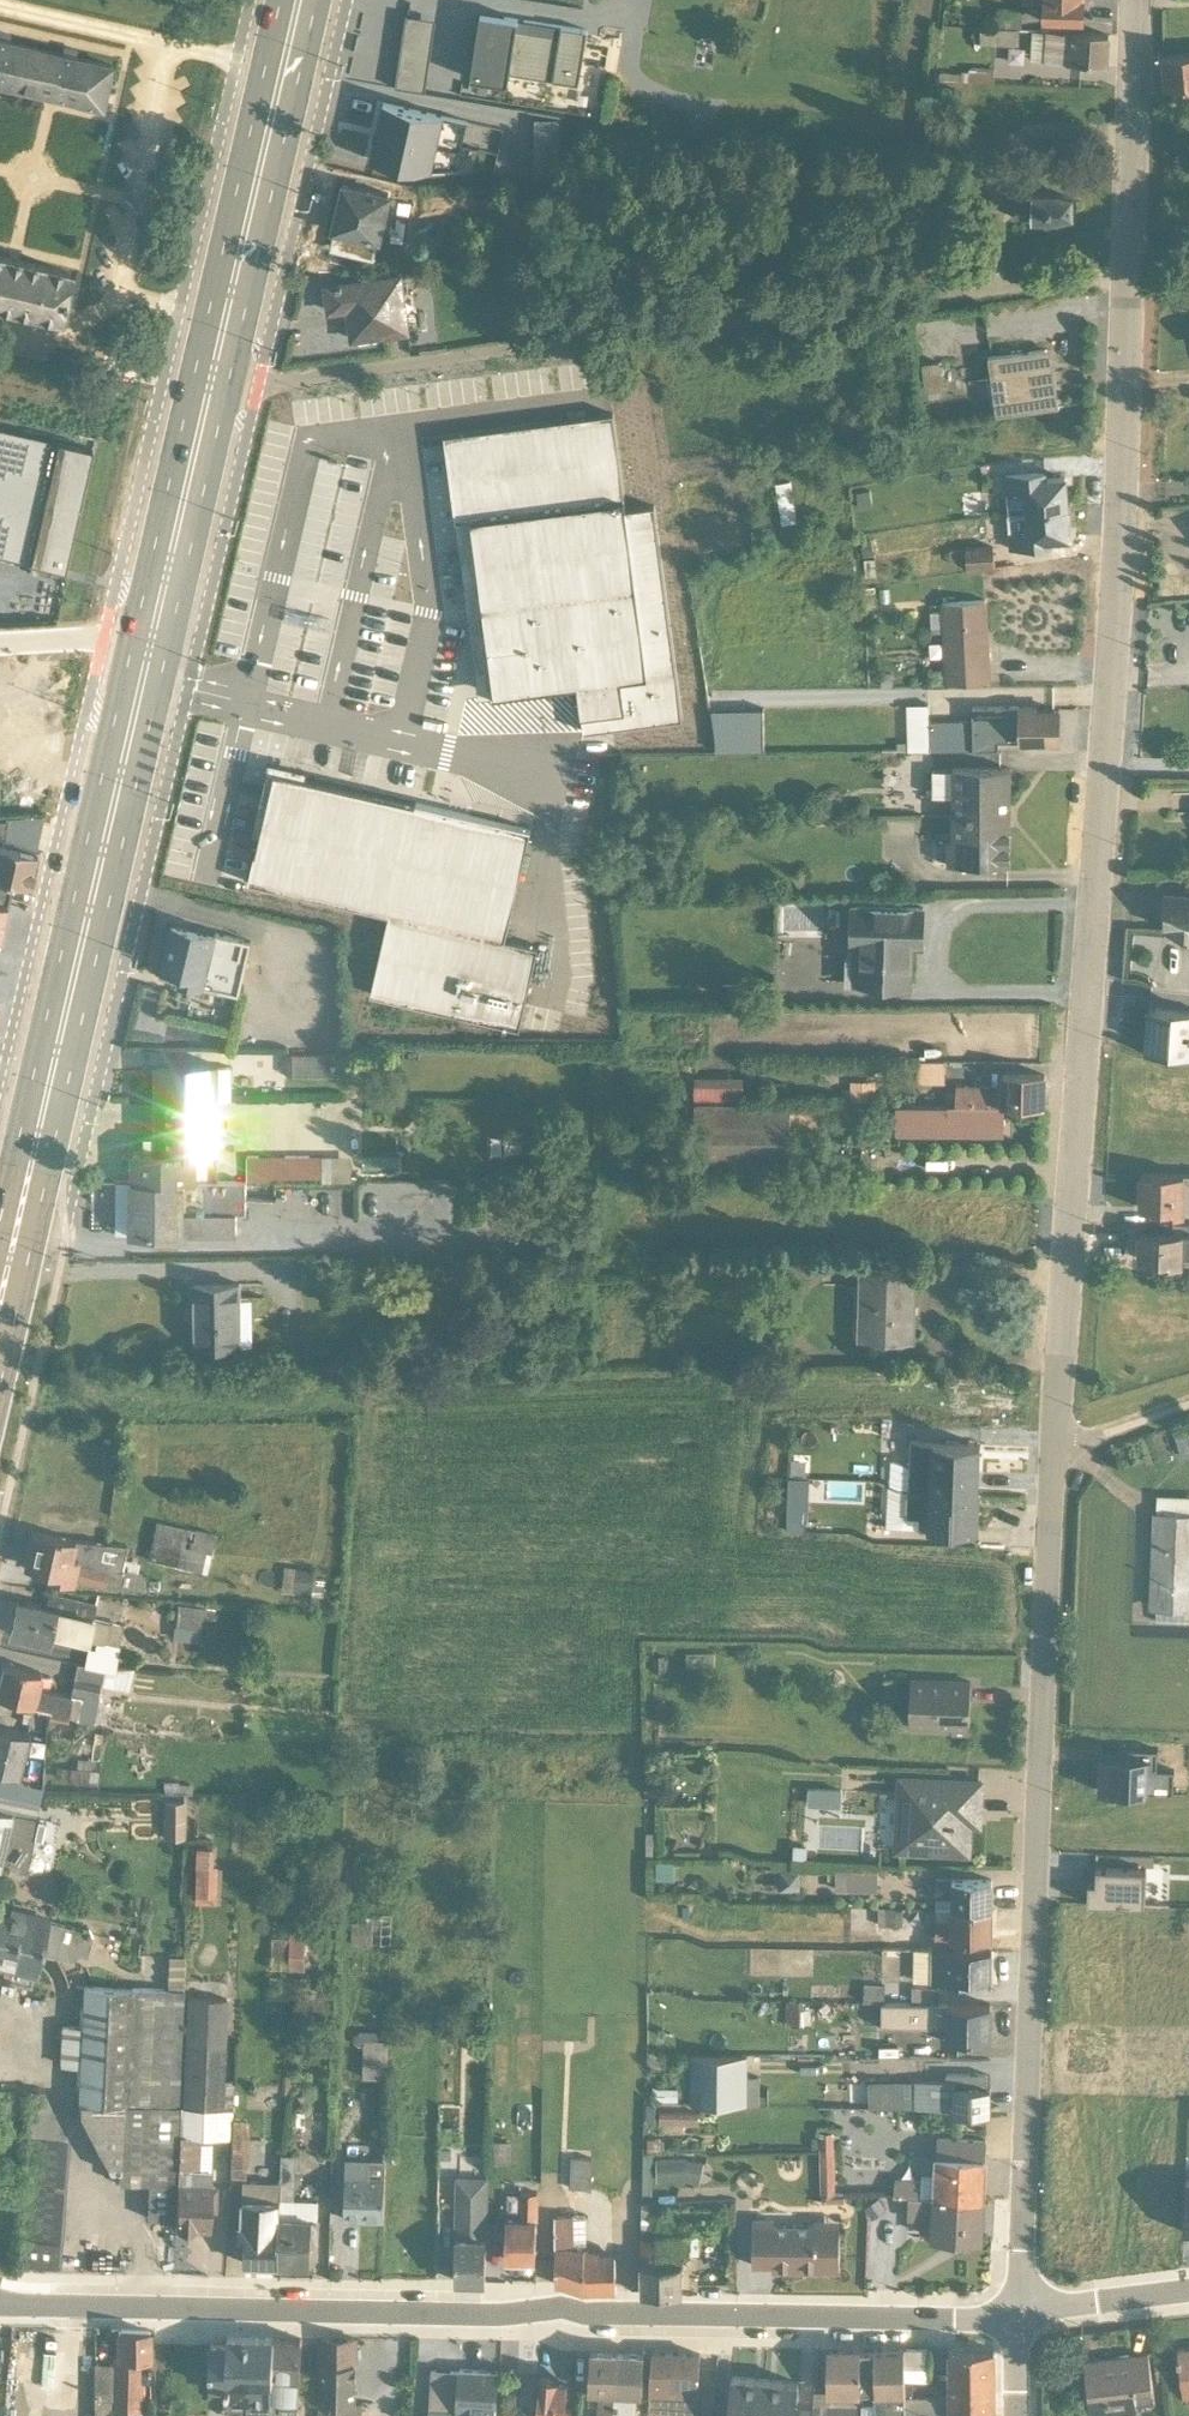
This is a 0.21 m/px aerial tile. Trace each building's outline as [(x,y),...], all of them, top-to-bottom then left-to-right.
[(1083,24),(1084,0),(1020,0),(1020,3),(1042,3),(1041,22),(1083,24)] [(1021,9),(994,7),(994,27),(1020,29),(1021,9)] [(476,35),(470,78),(505,83),(507,72),(577,83),(585,32),(503,16),(482,11),(476,35)] [(434,20),(405,15),(394,86),(423,91),(434,20)] [(972,43),(1018,45),(1018,29),(972,27),(972,43)] [(1043,59),(1043,60),(1105,64),(1107,34),(1031,30),(1029,59),(1043,59)] [(105,106),(113,66),(112,65),(0,40),(0,84),(104,108),(105,106)] [(1015,49),(998,48),(998,64),(1014,65),(1015,49)] [(1164,86),(1166,86),(1168,105),(1188,103),(1188,53),(1162,55),(1164,86)] [(969,81),(992,82),(993,68),(969,67),(969,81)] [(382,102),(370,159),(412,169),(456,167),(466,121),(382,102)] [(559,160),(559,115),(536,115),(536,160),(559,160)] [(469,119),(465,138),(498,144),(501,125),(469,119)] [(380,243),(391,195),(343,184),(339,199),(341,199),(339,205),(334,205),(324,253),(349,258),(350,254),(373,259),(376,243),(380,243)] [(1015,216),(1075,217),(1075,191),(1016,189),(1015,216)] [(58,319),(68,273),(67,272),(0,256),(0,306),(58,319)] [(326,286),(329,310),(348,307),(352,338),(405,331),(403,311),(414,310),(411,291),(405,292),(402,276),(326,286)] [(988,356),(995,415),(1053,407),(1044,349),(988,356)] [(921,365),(924,391),(942,389),(939,362),(921,365)] [(443,429),(454,512),(622,490),(611,407),(443,429)] [(63,570),(91,448),(90,447),(0,427),(0,556),(63,570)] [(1023,511),(1068,504),(1066,475),(1047,476),(1046,470),(1003,473),(1004,491),(1021,491),(1023,511)] [(790,480),(775,483),(781,524),(796,521),(790,480)] [(624,504),(622,490),(454,512),(466,602),(664,576),(654,500),(624,504)] [(1007,539),(1008,549),(1051,546),(1050,541),(1071,538),(1068,504),(1023,511),(1009,513),(1009,529),(1007,530),(1007,531),(1003,532),(1004,539),(1007,539)] [(764,528),(749,530),(752,548),(766,547),(764,528)] [(992,545),(949,550),(950,563),(965,563),(966,570),(994,568),(992,545)] [(681,716),(664,576),(466,602),(478,693),(578,680),(584,728),(681,716)] [(942,679),(943,684),(990,682),(986,599),(939,602),(942,679)] [(928,722),(928,749),(997,748),(998,743),(1060,743),(1059,708),(1035,708),(1035,703),(972,705),(971,720),(928,722)] [(716,749),(766,748),(765,705),(716,706),(716,749)] [(538,934),(499,924),(524,822),(269,759),(240,874),(384,909),(365,986),(516,1023),(538,934)] [(951,770),(931,770),(931,795),(951,796),(951,817),(1010,818),(1010,768),(951,767),(951,770)] [(34,852),(42,817),(6,819),(7,816),(0,817),(0,903),(6,904),(11,880),(28,884),(35,852),(34,852)] [(945,840),(945,863),(1009,863),(1010,818),(951,817),(950,839),(945,840)] [(1164,927),(1188,927),(1188,888),(1185,888),(1185,893),(1165,892),(1164,927)] [(850,946),(850,984),(911,987),(911,948),(923,948),(924,909),(924,905),(850,903),(848,946),(850,946)] [(251,941),(169,920),(157,974),(239,993),(251,941)] [(178,1007),(225,1018),(230,996),(183,985),(178,1007)] [(1145,1042),(1188,1045),(1188,1002),(1149,1000),(1145,1042)] [(286,1054),(286,1076),(329,1076),(329,1062),(333,1062),(333,1057),(329,1057),(329,1054),(286,1054)] [(218,1061),(154,1062),(154,1100),(231,1101),(231,1067),(218,1067),(218,1061)] [(943,1062),(916,1061),(916,1083),(943,1083),(943,1062)] [(1042,1106),(1043,1075),(999,1073),(998,1086),(955,1085),(954,1092),(944,1092),(944,1104),(1000,1106),(1042,1106)] [(740,1102),(741,1079),(695,1078),(694,1102),(740,1102)] [(842,1089),(842,1100),(874,1101),(873,1081),(849,1081),(849,1088),(842,1089)] [(694,1102),(693,1171),(788,1171),(789,1136),(810,1136),(810,1142),(819,1142),(819,1105),(740,1102),(694,1102)] [(944,1104),(895,1104),(895,1131),(1000,1132),(1000,1106),(944,1104)] [(130,1151),(130,1181),(218,1181),(218,1125),(228,1125),(228,1117),(155,1118),(155,1150),(130,1151)] [(349,1156),(245,1156),(245,1181),(350,1182),(349,1156)] [(1141,1165),(1140,1198),(1163,1198),(1163,1205),(1188,1205),(1188,1166),(1141,1165)] [(127,1181),(128,1235),(180,1234),(180,1236),(235,1235),(235,1211),(245,1210),(244,1182),(127,1181)] [(1139,1250),(1158,1251),(1158,1254),(1188,1254),(1188,1216),(1163,1215),(1163,1224),(1140,1224),(1139,1250)] [(858,1264),(856,1340),(914,1341),(916,1265),(858,1264)] [(191,1283),(192,1348),(241,1347),(240,1282),(191,1283)] [(1172,1418),(1181,1449),(1188,1446),(1188,1413),(1172,1418)] [(891,1459),(891,1481),(978,1485),(980,1437),(911,1434),(909,1460),(891,1459)] [(790,1475),(789,1520),(809,1521),(810,1475),(790,1475)] [(977,1502),(978,1502),(978,1485),(891,1481),(887,1481),(885,1519),(976,1523),(977,1502)] [(1156,1485),(1156,1497),(1154,1497),(1154,1503),(1152,1503),(1149,1599),(1155,1599),(1155,1610),(1188,1611),(1188,1486),(1156,1485)] [(155,1522),(147,1560),(205,1575),(216,1533),(213,1533),(212,1534),(155,1522)] [(31,1531),(26,1552),(30,1553),(28,1565),(46,1570),(45,1578),(72,1585),(73,1580),(104,1587),(105,1584),(140,1588),(142,1573),(136,1572),(137,1562),(122,1559),(124,1546),(31,1531)] [(313,1592),(316,1569),(287,1564),(284,1587),(313,1592)] [(83,1666),(113,1673),(118,1646),(117,1645),(122,1625),(111,1622),(109,1623),(93,1619),(95,1604),(47,1592),(44,1606),(13,1598),(5,1635),(6,1636),(47,1644),(50,1634),(94,1642),(93,1649),(87,1647),(83,1666)] [(176,1605),(171,1640),(198,1643),(200,1620),(213,1621),(215,1610),(176,1605)] [(128,1692),(132,1670),(114,1670),(113,1673),(83,1666),(75,1665),(70,1694),(48,1689),(51,1676),(50,1675),(0,1663),(0,1696),(33,1703),(33,1702),(48,1707),(47,1711),(63,1714),(75,1721),(91,1724),(94,1716),(108,1718),(111,1704),(97,1701),(98,1688),(128,1692)] [(970,1673),(910,1671),(909,1719),(951,1721),(951,1725),(968,1725),(970,1673)] [(0,1728),(0,1770),(18,1775),(27,1736),(0,1728)] [(56,1767),(54,1777),(67,1778),(66,1784),(96,1787),(98,1761),(76,1759),(75,1769),(56,1767)] [(897,1766),(893,1844),(971,1848),(972,1819),(981,1819),(984,1771),(897,1766)] [(811,1776),(810,1792),(843,1794),(844,1778),(811,1776)] [(37,1803),(40,1787),(0,1778),(0,1795),(37,1803)] [(163,1793),(192,1794),(192,1785),(178,1784),(178,1783),(163,1783),(163,1793)] [(24,1871),(32,1837),(39,1838),(43,1820),(33,1818),(37,1803),(0,1795),(0,1865),(24,1871)] [(184,1803),(164,1803),(164,1840),(184,1840),(184,1803)] [(212,1840),(196,1839),(195,1847),(194,1847),(191,1895),(193,1895),(193,1904),(218,1905),(220,1870),(215,1869),(215,1867),(211,1867),(212,1840)] [(1148,1893),(1149,1859),(1100,1858),(1100,1872),(1092,1872),(1091,1891),(1148,1893)] [(877,1861),(836,1861),(836,1882),(878,1882),(877,1861)] [(780,1863),(780,1883),(800,1883),(800,1863),(780,1863)] [(936,1869),(935,1900),(991,1901),(991,1871),(936,1869)] [(902,1900),(878,1900),(878,1917),(902,1916),(902,1900)] [(929,1915),(928,1925),(935,1925),(935,1931),(949,1931),(949,1929),(991,1930),(991,1901),(935,1900),(934,1915),(929,1915)] [(35,1978),(40,1953),(68,1959),(77,1954),(85,1955),(89,1940),(88,1937),(91,1936),(88,1930),(86,1931),(85,1930),(49,1921),(49,1917),(10,1907),(7,1917),(0,1915),(0,1969),(35,1978)] [(302,1927),(289,1926),(287,1970),(303,1971),(304,1940),(302,1940),(302,1927)] [(270,1938),(269,1967),(287,1968),(288,1939),(270,1938)] [(914,1941),(913,1971),(970,1972),(971,1969),(991,1969),(991,1942),(914,1941)] [(184,1958),(167,1957),(165,1989),(183,1990),(184,1958)] [(884,1978),(864,1978),(864,1993),(884,1993),(884,1978)] [(911,1995),(937,1995),(938,1980),(912,1979),(911,1995)] [(147,2184),(146,2218),(174,2219),(178,2136),(185,1998),(184,1990),(183,1990),(165,1989),(81,1987),(79,2026),(60,2025),(58,2066),(77,2067),(75,2103),(77,2104),(77,2113),(108,2172),(119,2171),(118,2182),(147,2184)] [(881,1995),(881,2017),(945,2019),(946,2034),(969,2034),(969,2028),(989,2028),(990,1996),(937,1995),(911,1995),(881,1995)] [(223,1999),(185,1998),(178,2136),(230,2137),(232,2080),(224,2080),(227,2000),(223,1999)] [(364,2074),(388,2074),(388,2039),(365,2039),(364,2074)] [(751,2066),(750,2046),(693,2047),(694,2096),(763,2094),(762,2066),(751,2066)] [(946,2072),(869,2071),(869,2099),(953,2100),(953,2105),(990,2105),(990,2079),(986,2078),(986,2066),(946,2065),(946,2072)] [(42,2090),(28,2090),(16,2263),(39,2265),(40,2266),(53,2267),(54,2266),(59,2266),(69,2136),(65,2135),(42,2091),(42,2090)] [(245,2178),(247,2120),(231,2119),(228,2177),(245,2178)] [(833,2123),(820,2123),(822,2188),(835,2188),(833,2123)] [(458,2132),(441,2128),(438,2144),(454,2147),(458,2132)] [(894,2168),(893,2186),(984,2190),(985,2132),(938,2129),(936,2146),(935,2146),(933,2165),(921,2165),(921,2169),(894,2168)] [(180,2234),(187,2233),(192,2230),(209,2231),(210,2211),(215,2211),(216,2186),(211,2185),(209,2171),(206,2171),(207,2137),(178,2136),(174,2228),(176,2229),(180,2234)] [(494,2142),(493,2163),(508,2163),(508,2142),(494,2142)] [(643,2145),(643,2187),(652,2187),(652,2145),(643,2145)] [(700,2175),(704,2154),(686,2150),(657,2151),(658,2172),(681,2171),(700,2175)] [(281,2169),(298,2170),(300,2157),(281,2155),(281,2169)] [(384,2159),(345,2158),(343,2218),(383,2219),(384,2159)] [(590,2158),(570,2158),(569,2188),(589,2189),(590,2158)] [(483,2281),(487,2177),(454,2176),(453,2236),(455,2236),(455,2280),(483,2281)] [(280,2182),(243,2181),(241,2225),(240,2225),(239,2243),(245,2244),(245,2263),(277,2264),(280,2182)] [(983,2190),(909,2187),(908,2209),(933,2210),(933,2228),(981,2230),(983,2190)] [(885,2201),(878,2189),(865,2198),(872,2210),(885,2201)] [(277,2264),(309,2268),(310,2242),(317,2242),(317,2220),(315,2219),(316,2201),(293,2200),(293,2192),(280,2191),(277,2264)] [(505,2219),(504,2261),(534,2261),(535,2219),(537,2219),(537,2193),(506,2192),(505,2211),(519,2211),(519,2219),(505,2219)] [(658,2193),(642,2194),(642,2285),(681,2284),(681,2245),(699,2245),(698,2224),(680,2224),(680,2216),(665,2203),(659,2204),(658,2193)] [(715,2196),(715,2219),(727,2220),(728,2197),(715,2196)] [(774,2210),(753,2209),(753,2257),(773,2257),(773,2263),(839,2264),(840,2210),(814,2210),(814,2216),(774,2215),(774,2210)] [(584,2214),(553,2215),(553,2249),(555,2250),(554,2284),(615,2282),(614,2248),(585,2247),(584,2214)] [(93,2410),(93,2415),(112,2415),(112,2412),(141,2412),(141,2410),(141,2381),(149,2381),(148,2332),(117,2330),(117,2358),(111,2358),(111,2363),(93,2363),(93,2410)] [(272,2338),(226,2336),(226,2343),(210,2342),(208,2385),(225,2387),(226,2388),(228,2388),(228,2397),(247,2398),(247,2415),(269,2415),(272,2338)] [(1183,2387),(1188,2386),(1188,2337),(1177,2339),(1183,2387)] [(300,2338),(272,2338),(269,2415),(296,2415),(296,2401),(297,2401),(298,2380),(300,2378),(302,2378),(303,2378),(303,2370),(300,2369),(300,2338)] [(317,2415),(361,2415),(361,2403),(353,2402),(353,2338),(321,2338),(321,2369),(316,2370),(316,2378),(318,2379),(317,2415)] [(861,2340),(829,2340),(829,2381),(814,2381),(813,2415),(861,2415),(862,2412),(862,2392),(861,2340)] [(861,2340),(862,2392),(876,2392),(876,2408),(883,2409),(883,2415),(905,2415),(904,2340),(861,2340)] [(929,2340),(904,2340),(905,2403),(994,2402),(994,2368),(950,2368),(950,2386),(918,2386),(918,2371),(929,2371),(929,2340)] [(994,2368),(994,2340),(950,2340),(950,2368),(994,2368)] [(591,2342),(590,2343),(588,2382),(597,2384),(596,2415),(613,2415),(618,2344),(591,2342)] [(1091,2408),(1136,2402),(1135,2394),(1153,2392),(1148,2343),(1084,2351),(1086,2372),(1083,2373),(1085,2387),(1088,2387),(1091,2408)] [(644,2345),(618,2344),(613,2415),(635,2415),(636,2385),(642,2386),(642,2385),(644,2345)] [(678,2408),(696,2409),(700,2345),(652,2344),(649,2403),(678,2405),(678,2408)] [(764,2369),(732,2367),(728,2415),(761,2415),(764,2369)] [(494,2414),(496,2414),(497,2370),(458,2368),(458,2369),(458,2370),(432,2369),(429,2415),(494,2415),(494,2414)] [(796,2402),(798,2372),(764,2369),(762,2402),(761,2415),(795,2415),(795,2412),(796,2404),(796,2402)] [(571,2396),(566,2396),(566,2374),(538,2373),(536,2415),(571,2415),(571,2396)] [(905,2403),(905,2415),(994,2415),(994,2402),(905,2403)]
